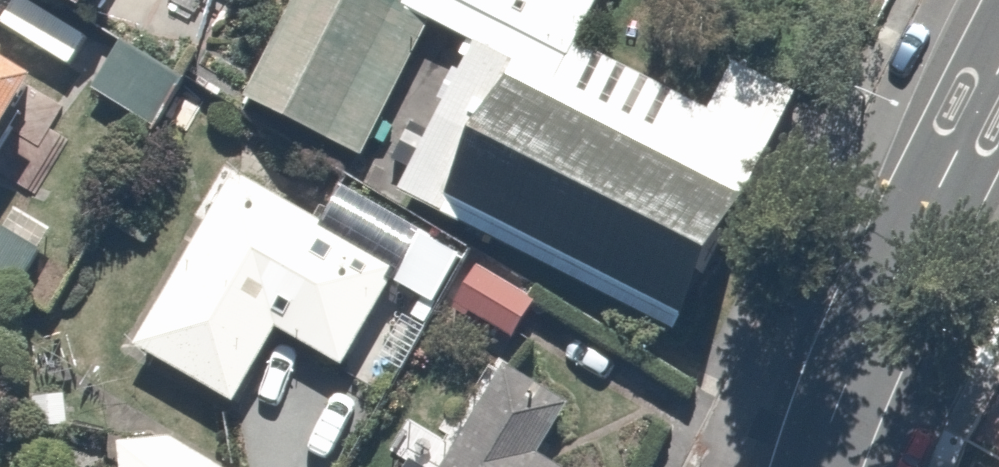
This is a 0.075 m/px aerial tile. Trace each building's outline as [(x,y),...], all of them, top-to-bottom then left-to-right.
[(70,15),(78,0),(44,0),(70,15)] [(241,95),(363,156),(439,0),(290,0),(241,95)] [(566,53),(593,0),(459,0),(566,53)] [(0,33),(0,128),(43,60),(0,33)] [(182,77),(121,39),(91,87),(153,125),(182,77)] [(549,76),(478,40),(401,185),(680,329),(753,183),(685,147),(549,76)] [(798,89),(728,56),(685,147),(753,183),(798,89)] [(313,227),(226,174),(123,347),(221,406),(266,330),(344,378),(397,290),(426,308),(459,253),(340,182),(313,227)] [(529,295),(472,260),(445,304),(501,339),(529,295)] [(544,452),(570,403),(498,355),(426,466),(565,466),(544,452)] [(117,441),(120,466),(218,466),(167,438),(117,441)]
